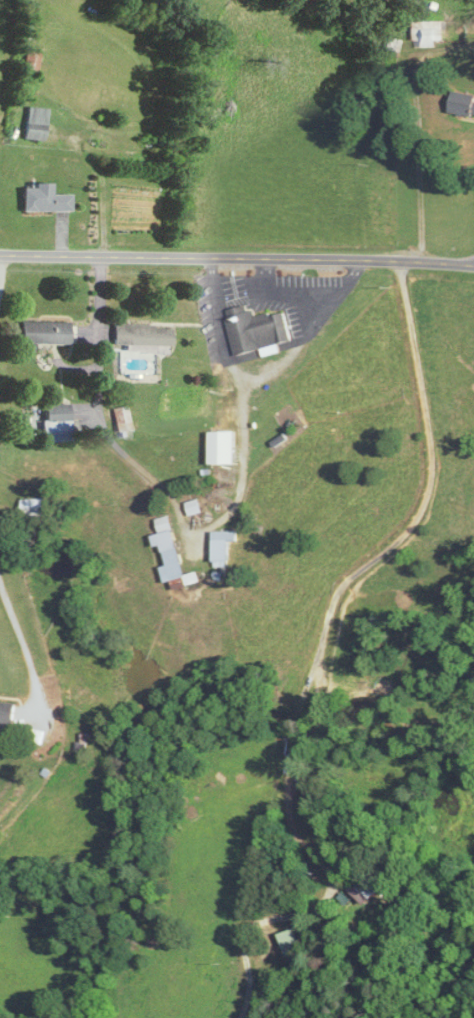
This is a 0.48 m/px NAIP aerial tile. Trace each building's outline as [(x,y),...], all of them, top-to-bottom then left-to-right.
[(409,40),(418,40),(418,46),(442,46),(442,20),(409,20),(409,40)] [(38,51),(25,51),(24,71),(38,71),(38,51)] [(455,91),(451,113),(473,116),(473,93),(455,91)] [(46,120),(26,119),(25,138),(45,139),(46,120)] [(53,187),(23,187),(23,210),(72,210),(72,193),(53,193),(53,187)] [(236,359),(284,346),(275,312),(254,318),(251,307),(224,314),(236,359)] [(20,344),(70,344),(70,321),(20,321),(20,344)] [(113,324),(113,347),(171,347),(171,325),(113,324)] [(119,373),(150,373),(150,351),(119,351),(119,373)] [(42,442),(71,442),(71,404),(42,404),(42,442)] [(118,438),(132,435),(126,405),(112,408),(118,438)] [(23,499),(23,517),(46,517),(46,499),(23,499)] [(188,576),(171,517),(153,522),(160,545),(163,544),(168,564),(161,566),(166,584),(188,577),(190,584),(202,581),(200,572),(188,576)] [(231,542),(238,542),(238,531),(215,531),(215,567),(231,567),(231,542)] [(17,725),(18,702),(0,701),(0,724),(17,725)] [(388,887),(369,872),(354,892),(373,906),(388,887)] [(292,957),(308,952),(300,928),(284,934),(292,957)]
